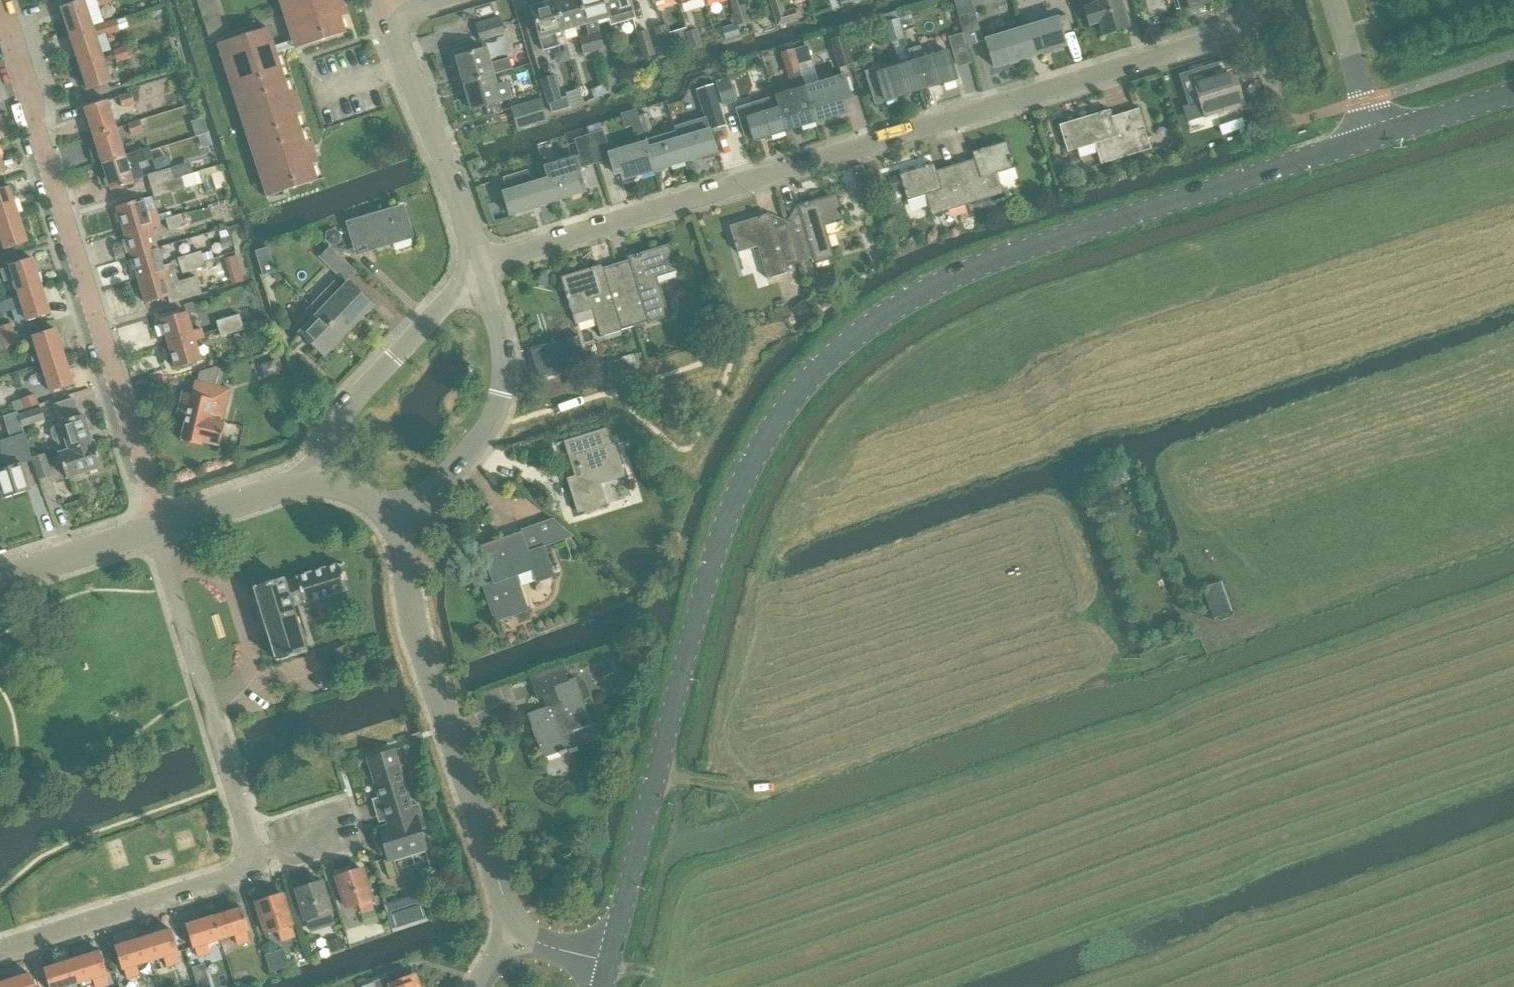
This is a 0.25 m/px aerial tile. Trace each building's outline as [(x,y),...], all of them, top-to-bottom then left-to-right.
[(62,7),(71,35),(94,27),(85,0),(83,0),(62,7)] [(110,0),(96,0),(99,8),(112,4),(110,0)] [(347,32),(337,0),(288,0),(303,46),(347,32)] [(556,1),(564,31),(565,30),(585,24),(587,24),(581,0),(560,0),(556,1)] [(587,24),(585,24),(588,36),(590,35),(595,52),(603,50),(598,33),(595,21),(610,17),(611,17),(606,0),(581,0),(587,24)] [(611,17),(610,17),(612,25),(637,18),(631,0),(606,0),(611,17)] [(743,0),(730,0),(732,6),(734,5),(740,25),(750,22),(743,0)] [(778,23),(779,26),(797,20),(795,11),(794,9),(787,11),(783,0),(771,0),(778,23)] [(1123,0),(1104,0),(1104,1),(1094,4),(1095,5),(1085,8),(1090,26),(1100,23),(1104,35),(1130,27),(1121,0),(1123,0)] [(1182,10),(1212,1),(1211,0),(1179,0),(1182,10)] [(556,1),(532,8),(545,51),(568,44),(565,30),(564,31),(556,1)] [(736,26),(740,25),(734,5),(732,6),(727,7),(733,25),(736,25),(736,26)] [(969,46),(984,41),(975,13),(960,17),(969,46)] [(1063,33),(1072,30),(1068,15),(1022,28),(1031,57),(1067,46),(1063,33)] [(903,39),(898,19),(891,21),(885,22),(891,43),(903,39)] [(116,20),(104,24),(107,33),(107,34),(107,36),(114,34),(120,32),(116,20)] [(500,22),(477,28),(481,41),(504,34),(500,22)] [(94,27),(71,35),(80,62),(103,55),(97,37),(107,33),(104,24),(94,27)] [(667,26),(655,29),(661,48),(672,45),(672,44),(689,40),(687,33),(686,29),(669,33),(667,26)] [(318,181),(278,53),(269,27),(225,41),(274,195),(318,181)] [(995,68),(1031,57),(1022,28),(987,39),(995,68)] [(689,32),(687,33),(689,40),(692,49),(704,46),(699,30),(689,32)] [(649,31),(638,34),(644,57),(656,54),(649,31)] [(588,36),(578,39),(583,56),(595,52),(590,35),(588,36)] [(961,35),(950,39),(958,67),(969,63),(961,35)] [(840,68),(853,64),(845,36),(832,40),(840,68)] [(845,76),(819,84),(807,46),(795,50),(801,73),(800,73),(804,88),(806,88),(810,99),(816,122),(848,113),(844,101),(852,99),(845,76)] [(129,60),(126,51),(125,47),(112,51),(116,64),(129,60)] [(957,80),(948,51),(924,59),(920,47),(909,51),(912,62),(921,91),(957,80)] [(469,49),(450,54),(455,73),(460,72),(464,84),(493,76),(493,75),(511,69),(508,60),(507,60),(490,65),(485,49),(470,53),(469,49)] [(787,77),(800,73),(801,73),(795,50),(780,54),(787,77)] [(103,55),(80,62),(89,90),(112,82),(106,64),(103,55)] [(876,104),(921,91),(912,62),(878,72),(877,69),(866,72),(876,104)] [(1222,63),(1180,76),(1189,105),(1189,106),(1189,107),(1201,104),(1205,117),(1205,119),(1218,115),(1217,111),(1241,103),(1232,73),(1226,74),(1222,63)] [(493,76),(464,84),(471,110),(511,99),(506,83),(496,86),(493,76)] [(553,113),(572,107),(568,97),(562,99),(555,76),(544,80),(553,113)] [(718,82),(724,106),(737,102),(730,79),(718,82)] [(713,85),(696,90),(702,112),(704,119),(705,119),(709,131),(725,126),(713,85)] [(786,132),(816,122),(810,99),(806,88),(804,88),(776,97),(786,132)] [(122,109),(135,105),(131,93),(118,97),(122,109)] [(755,141),(786,132),(776,97),(737,109),(745,136),(753,133),(755,141)] [(94,135),(117,128),(108,100),(85,108),(94,135)] [(541,101),(512,109),(517,129),(546,120),(541,101)] [(1109,111),(1059,126),(1067,152),(1094,144),(1101,165),(1150,150),(1138,110),(1111,118),(1109,111)] [(704,119),(675,128),(676,132),(678,139),(685,162),(715,153),(709,131),(705,119),(704,119)] [(144,133),(139,122),(139,121),(127,125),(131,137),(144,133)] [(103,163),(126,156),(117,128),(94,135),(103,163)] [(603,131),(589,135),(598,164),(611,160),(616,175),(622,174),(624,181),(654,172),(646,143),(631,147),(610,154),(603,131)] [(675,132),(645,141),(646,143),(654,172),(685,162),(678,139),(676,132),(675,132)] [(580,156),(543,168),(547,179),(548,179),(555,202),(586,193),(578,170),(583,168),(598,164),(589,135),(584,137),(577,139),(574,140),(580,156)] [(998,174),(1016,168),(1008,142),(974,152),(976,159),(956,165),(967,206),(1005,194),(998,174)] [(135,183),(134,180),(143,177),(139,163),(153,159),(149,148),(126,156),(103,163),(111,191),(135,183)] [(956,165),(937,171),(935,164),(901,174),(909,201),(926,195),(933,216),(967,206),(956,165)] [(152,186),(175,178),(171,167),(148,175),(152,186)] [(508,191),(503,192),(510,216),(555,202),(548,179),(547,179),(531,184),(527,172),(504,179),(508,191)] [(175,178),(152,186),(155,197),(186,188),(182,176),(175,178)] [(19,214),(10,186),(0,190),(0,220),(19,214)] [(826,226),(846,220),(838,193),(798,205),(802,219),(788,223),(799,263),(814,258),(816,264),(836,258),(826,226)] [(165,219),(173,217),(171,212),(158,216),(157,210),(147,213),(143,199),(117,207),(124,231),(158,221),(158,222),(165,220),(165,219)] [(369,250),(412,237),(403,208),(350,224),(357,249),(368,246),(369,250)] [(28,242),(19,214),(0,220),(0,234),(5,250),(28,242)] [(165,219),(165,220),(169,231),(185,227),(182,214),(173,217),(165,219)] [(788,223),(774,227),(770,214),(731,226),(739,252),(758,246),(768,279),(788,273),(787,267),(799,263),(788,223)] [(160,227),(158,222),(158,221),(124,231),(131,255),(158,247),(152,229),(160,227)] [(658,277),(678,271),(669,244),(630,257),(634,270),(619,275),(635,326),(650,321),(650,322),(670,316),(658,277)] [(171,264),(164,267),(158,247),(131,255),(138,279),(174,268),(203,260),(203,261),(213,258),(210,250),(201,253),(201,252),(177,259),(178,261),(171,263),(171,264)] [(263,277),(276,273),(268,248),(255,252),(263,277)] [(330,248),(322,257),(346,281),(355,272),(330,248)] [(19,293),(42,285),(33,257),(10,265),(11,267),(1,270),(5,281),(14,278),(19,293)] [(205,268),(203,261),(203,260),(179,267),(182,275),(205,268)] [(619,275),(606,279),(602,265),(562,278),(574,315),(593,309),(602,337),(622,331),(622,330),(635,326),(619,275)] [(197,278),(178,283),(174,268),(138,279),(145,303),(168,297),(170,303),(202,294),(197,278)] [(334,282),(312,306),(320,313),(344,336),(373,306),(349,283),(342,290),(334,282)] [(42,285),(19,293),(28,320),(51,313),(42,285)] [(312,306),(297,322),(305,329),(301,333),(325,356),(332,348),(335,351),(344,340),(342,338),(344,336),(320,313),(312,306)] [(202,329),(193,331),(188,312),(162,320),(169,344),(203,334),(202,329)] [(239,315),(216,322),(218,329),(242,323),(239,315)] [(15,333),(12,323),(0,327),(0,329),(2,337),(15,333)] [(242,323),(218,329),(221,337),(244,331),(242,323)] [(42,364),(65,356),(56,328),(33,336),(42,364)] [(6,347),(18,343),(15,333),(2,337),(6,347)] [(202,361),(197,342),(205,339),(203,334),(169,344),(176,368),(202,361)] [(578,336),(530,352),(538,379),(558,372),(573,368),(573,367),(586,363),(587,363),(585,358),(578,336)] [(594,355),(585,358),(587,363),(586,363),(591,377),(600,374),(594,355)] [(51,391),(74,384),(65,356),(42,364),(51,391)] [(223,422),(231,389),(196,381),(193,394),(184,392),(179,413),(188,415),(182,441),(202,445),(203,442),(220,445),(226,422),(223,422)] [(21,399),(21,400),(11,403),(14,413),(24,410),(38,406),(35,395),(21,399)] [(93,443),(83,415),(80,416),(74,399),(55,405),(61,424),(54,426),(51,432),(53,441),(59,444),(56,449),(58,454),(59,454),(70,450),(70,451),(93,443)] [(23,427),(45,420),(42,408),(19,415),(23,427)] [(22,430),(16,412),(0,418),(0,433),(1,437),(22,430)] [(615,441),(612,443),(607,427),(565,441),(570,457),(575,455),(581,473),(568,477),(579,512),(607,503),(601,483),(626,475),(615,441)] [(0,443),(0,487),(4,499),(31,490),(22,464),(22,463),(31,460),(23,436),(0,443)] [(70,450),(59,454),(67,478),(103,467),(95,442),(93,443),(70,451),(70,450)] [(40,480),(52,476),(45,454),(33,458),(40,480)] [(522,533),(482,547),(494,582),(484,586),(496,621),(529,610),(517,576),(534,570),(538,583),(555,577),(545,547),(573,538),(552,519),(533,526),(521,530),(522,533)] [(292,608),(347,591),(340,565),(285,582),(284,579),(255,588),(278,662),(306,653),(292,608)] [(593,724),(577,677),(570,680),(565,665),(531,676),(539,699),(548,696),(551,705),(528,713),(543,758),(560,752),(561,755),(568,752),(567,750),(579,746),(574,731),(593,724)] [(394,750),(368,758),(379,794),(389,827),(380,830),(389,860),(427,848),(422,830),(425,829),(418,805),(412,807),(404,780),(400,766),(399,764),(394,750)] [(374,911),(371,900),(372,899),(362,868),(337,877),(346,907),(358,904),(361,915),(374,911)] [(306,919),(332,911),(322,881),(297,889),(306,919)] [(282,894),(257,902),(266,933),(278,929),(282,940),(294,936),(290,925),(292,924),(282,894)] [(420,904),(391,913),(396,928),(424,919),(420,904)] [(242,906),(214,915),(221,938),(234,934),(237,946),(250,942),(246,931),(249,930),(242,906)] [(214,915),(186,924),(193,947),(194,947),(198,958),(210,954),(207,943),(221,938),(214,915)] [(171,929),(143,938),(151,961),(163,957),(166,968),(180,964),(176,953),(179,952),(171,929)] [(143,938),(116,946),(123,969),(124,969),(127,980),(140,976),(136,965),(144,963),(148,962),(149,961),(151,961),(143,938)] [(73,960),(80,983),(92,979),(95,986),(107,986),(108,986),(105,975),(108,974),(101,951),(73,960)] [(45,969),(51,986),(67,986),(80,983),(73,960),(45,969)] [(195,985),(188,965),(177,969),(183,986),(187,986),(195,985)] [(2,982),(4,986),(35,986),(30,973),(2,982)] [(373,982),(375,986),(422,986),(420,986),(415,974),(391,983),(389,983),(387,977),(373,982)]
